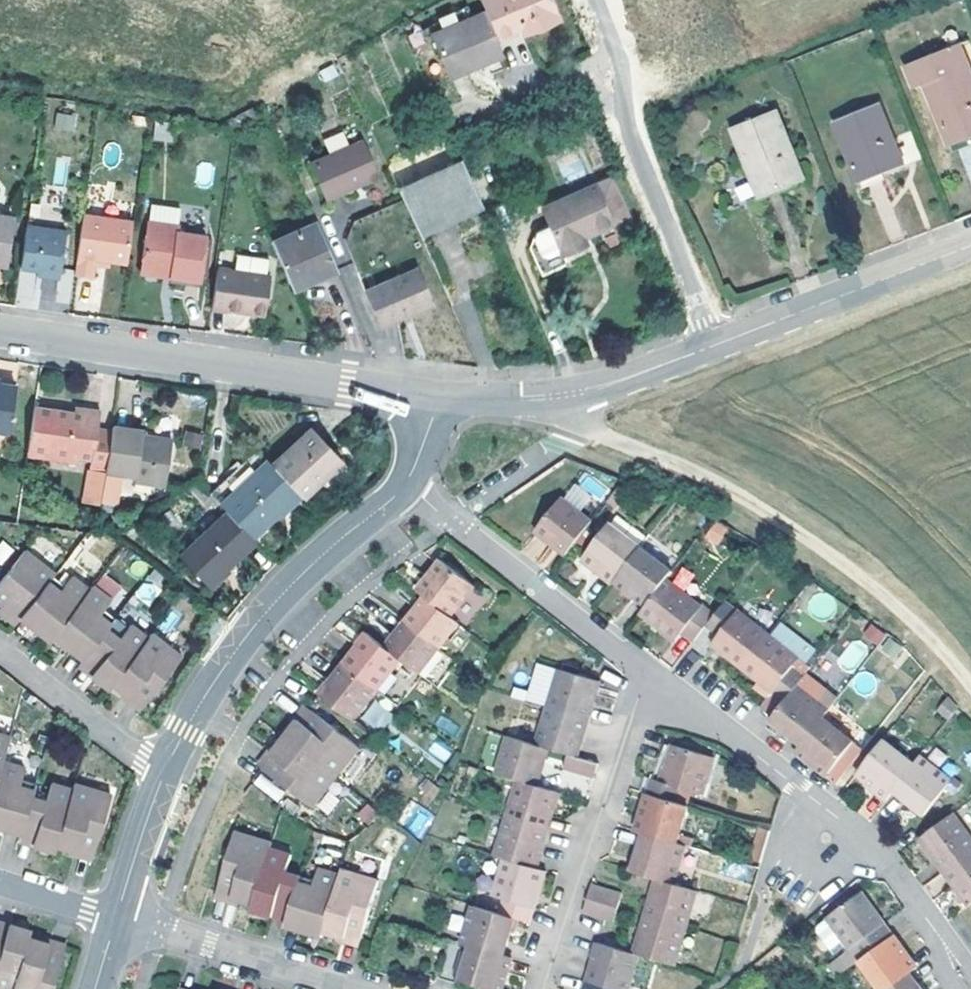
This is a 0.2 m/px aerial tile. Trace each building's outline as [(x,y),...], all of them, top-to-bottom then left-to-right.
[(532,29),(558,17),(550,0),(480,0),(483,8),(495,36),(520,26),(524,24),(529,22),(532,29)] [(467,1),(421,24),(425,33),(430,31),(429,30),(472,13),(467,1)] [(472,13),(429,30),(430,31),(446,68),(466,60),(472,57),(475,65),(502,54),(495,36),(483,8),(472,13)] [(520,26),(523,32),(532,29),(529,22),(524,24),(520,26)] [(960,44),(950,48),(960,71),(970,67),(960,44)] [(970,138),(970,71),(970,67),(960,71),(950,48),(906,66),(915,89),(925,86),(950,147),(970,138)] [(466,60),(446,68),(449,76),(475,65),(472,57),(466,60)] [(860,183),(899,168),(890,145),(895,143),(879,104),(835,122),(860,183)] [(78,108),(61,105),(59,118),(76,121),(78,108)] [(760,198),(799,182),(790,160),(796,158),(778,110),(733,128),(760,198)] [(326,200),(372,180),(357,145),(348,149),(341,132),(322,141),(329,157),(310,164),(326,200)] [(172,138),(157,136),(154,152),(170,154),(172,138)] [(890,145),(899,168),(904,166),(895,143),(890,145)] [(67,183),(68,157),(55,157),(54,183),(67,183)] [(790,160),(799,182),(805,180),(796,158),(790,160)] [(461,160),(399,190),(416,226),(443,214),(449,211),(452,218),(482,204),(461,160)] [(583,237),(610,224),(612,229),(630,220),(612,177),(543,209),(550,226),(536,233),(530,248),(543,276),(569,264),(563,252),(585,241),(583,237)] [(171,280),(201,285),(208,240),(178,235),(181,211),(152,207),(143,269),(172,274),(171,280)] [(420,234),(452,218),(449,211),(443,214),(416,226),(420,234)] [(6,264),(13,216),(0,214),(0,263),(6,264)] [(29,217),(21,267),(39,269),(42,270),(62,273),(70,224),(29,217)] [(98,281),(100,271),(101,262),(105,263),(114,265),(128,267),(134,225),(85,218),(76,277),(98,281)] [(315,221),(272,240),(293,289),(337,271),(315,221)] [(254,309),(269,312),(274,280),(271,280),(273,261),(244,257),(242,275),(218,271),(212,310),(253,316),(254,309)] [(101,262),(100,271),(113,273),(114,265),(105,263),(101,262)] [(365,287),(381,323),(405,312),(430,302),(414,266),(365,287)] [(42,270),(39,269),(38,276),(61,280),(62,273),(42,270)] [(142,276),(171,280),(172,274),(143,269),(142,276)] [(200,292),(201,285),(171,280),(170,287),(200,292)] [(254,309),(253,316),(268,319),(269,312),(254,309)] [(6,429),(13,383),(0,381),(0,428),(6,429)] [(26,449),(91,459),(90,470),(104,471),(110,431),(97,429),(99,413),(81,410),(80,415),(75,414),(33,407),(26,449)] [(142,432),(111,427),(110,431),(104,471),(104,473),(135,477),(134,483),(165,487),(172,440),(146,437),(141,436),(142,432)] [(318,479),(339,461),(310,429),(269,465),(298,496),(300,499),(316,485),(314,482),(318,479)] [(186,432),(184,447),(201,449),(203,435),(186,432)] [(225,512),(250,540),(298,496),(269,465),(265,461),(217,504),(225,512)] [(314,482),(316,485),(341,463),(339,461),(318,479),(314,482)] [(557,549),(564,554),(591,519),(561,495),(533,529),(557,549)] [(250,540),(225,512),(177,555),(206,586),(253,544),(250,540)] [(714,545),(728,531),(718,521),(704,535),(714,545)] [(612,581),(639,547),(609,522),(582,556),(597,568),(612,581)] [(0,542),(0,564),(2,565),(14,550),(2,540),(0,542)] [(643,606),(664,579),(669,572),(639,547),(612,581),(625,592),(643,606)] [(0,583),(0,605),(1,606),(3,608),(6,610),(2,615),(14,625),(24,613),(52,577),(55,574),(25,551),(0,583)] [(422,593),(448,614),(473,582),(440,555),(420,580),(414,587),(422,593)] [(134,595),(148,605),(164,584),(150,574),(134,595)] [(52,577),(24,613),(35,622),(38,624),(42,627),(38,633),(50,642),(53,638),(91,590),(72,576),(64,586),(52,577)] [(643,606),(637,614),(672,642),(680,632),(691,641),(710,617),(664,579),(643,606)] [(94,586),(91,590),(53,638),(62,646),(67,640),(70,643),(74,646),(86,656),(108,629),(116,619),(105,610),(112,600),(94,586)] [(415,602),(402,618),(436,645),(455,620),(448,614),(422,593),(415,602)] [(738,669),(765,636),(725,602),(705,628),(715,636),(708,645),(716,652),(738,669)] [(171,608),(156,627),(167,636),(182,617),(171,608)] [(399,656),(416,670),(436,645),(402,618),(382,643),(399,656)] [(38,624),(35,622),(31,627),(38,633),(42,627),(38,624)] [(869,623),(861,637),(878,647),(886,634),(869,623)] [(112,685),(149,639),(132,625),(121,639),(108,629),(86,656),(82,661),(95,670),(97,672),(101,675),(96,681),(108,690),(112,685)] [(366,630),(341,662),(374,688),(399,656),(382,643),(366,630)] [(152,634),(149,639),(112,685),(122,693),(127,687),(129,689),(133,691),(129,696),(142,706),(180,656),(152,634)] [(780,704),(806,670),(765,636),(738,669),(757,684),(769,694),(780,704)] [(67,640),(62,646),(70,652),(74,646),(70,643),(67,640)] [(851,673),(866,653),(851,642),(836,662),(851,673)] [(95,670),(82,661),(78,666),(90,676),(95,670)] [(317,694),(322,698),(350,719),(374,688),(341,662),(317,694)] [(591,704),(593,705),(597,690),(600,682),(558,668),(547,704),(588,716),(591,704)] [(95,670),(90,676),(96,681),(101,675),(97,672),(95,670)] [(780,732),(797,746),(822,714),(838,694),(806,670),(780,704),(766,722),(780,732)] [(769,694),(757,684),(754,688),(752,691),(764,700),(769,694)] [(127,687),(122,693),(128,698),(129,696),(133,691),(129,689),(127,687)] [(956,706),(946,695),(932,708),(943,721),(956,706)] [(381,726),(385,704),(371,701),(367,723),(381,726)] [(535,744),(549,748),(567,754),(576,756),(578,750),(588,716),(547,704),(535,744)] [(292,729),(283,740),(334,778),(357,748),(311,712),(300,724),(304,728),(302,731),(299,734),(292,729)] [(822,714),(797,746),(792,753),(809,766),(824,779),(855,740),(822,714)] [(304,728),(300,724),(298,722),(292,729),(299,734),(302,731),(304,728)] [(516,776),(538,783),(546,758),(549,748),(535,744),(507,735),(496,770),(516,776)] [(3,765),(10,742),(0,739),(0,776),(3,765)] [(334,778),(283,740),(275,750),(283,757),(281,760),(279,762),(273,758),(262,772),(310,808),(334,778)] [(433,740),(428,753),(446,761),(452,748),(433,740)] [(883,799),(888,792),(909,766),(879,742),(853,776),(883,799)] [(653,777),(648,792),(678,801),(683,787),(705,793),(716,756),(676,743),(667,772),(664,780),(653,777)] [(283,757),(275,750),(270,755),(273,758),(279,762),(281,760),(283,757)] [(576,756),(567,754),(563,769),(592,779),(597,763),(576,756)] [(909,766),(888,792),(913,812),(920,817),(940,791),(946,796),(955,784),(950,779),(946,784),(914,758),(909,766)] [(33,802),(36,790),(22,784),(25,772),(3,765),(0,776),(0,826),(1,824),(5,825),(9,826),(24,831),(33,802)] [(516,776),(504,815),(547,828),(555,801),(559,789),(538,783),(516,776)] [(58,849),(73,797),(51,790),(47,806),(33,802),(24,831),(22,837),(37,842),(40,843),(44,844),(42,850),(56,855),(58,849)] [(73,797),(58,849),(71,854),(74,845),(77,846),(81,847),(79,853),(94,857),(110,801),(75,790),(73,797)] [(637,830),(645,833),(677,842),(689,804),(678,801),(648,792),(637,830)] [(411,800),(397,823),(421,838),(436,815),(411,800)] [(946,814),(914,838),(938,872),(970,848),(946,814)] [(501,857),(536,867),(538,860),(547,828),(504,815),(493,854),(501,857)] [(0,826),(0,831),(7,833),(9,826),(5,825),(1,824),(0,826)] [(760,863),(770,829),(759,825),(749,860),(760,863)] [(658,877),(673,882),(685,845),(677,842),(645,833),(637,862),(634,870),(658,877)] [(214,893),(230,897),(232,891),(236,892),(240,893),(238,902),(250,905),(266,850),(268,844),(232,834),(214,893)] [(37,842),(22,837),(20,844),(35,848),(37,842)] [(37,842),(35,848),(42,850),(44,844),(40,843),(37,842)] [(74,845),(71,854),(78,856),(79,853),(81,847),(77,846),(74,845)] [(938,872),(958,899),(963,906),(970,900),(970,849),(970,848),(938,872)] [(266,850),(250,905),(248,909),(264,914),(265,908),(268,909),(272,910),(287,914),(298,877),(283,873),(287,856),(266,850)] [(536,900),(545,870),(536,867),(501,857),(490,894),(501,898),(497,910),(515,916),(530,920),(536,900)] [(312,881),(298,877),(287,914),(285,920),(301,924),(305,925),(309,926),(308,933),(321,936),(322,931),(338,875),(315,869),(312,881)] [(339,871),(338,875),(322,931),(335,935),(338,927),(341,928),(345,929),(343,935),(359,940),(376,881),(339,871)] [(655,887),(647,914),(686,926),(697,889),(673,882),(658,877),(655,887)] [(590,897),(620,906),(624,892),(593,884),(590,897)] [(229,899),(238,902),(240,893),(236,892),(232,891),(230,897),(229,899)] [(842,949),(851,962),(886,936),(876,922),(853,891),(818,917),(819,918),(810,925),(809,931),(826,954),(838,945),(842,949)] [(585,913),(615,921),(620,906),(590,897),(585,913)] [(467,945),(502,955),(511,927),(515,916),(497,910),(470,902),(458,942),(467,945)] [(270,915),(285,920),(287,914),(272,910),(270,915)] [(635,953),(641,955),(674,965),(686,926),(647,914),(638,943),(635,953)] [(301,924),(285,920),(283,926),(299,930),(301,924)] [(299,930),(308,933),(309,926),(305,925),(301,924),(299,930)] [(4,934),(9,935),(10,930),(0,926),(0,933),(4,934)] [(343,937),(343,935),(345,929),(341,928),(338,927),(335,935),(343,937)] [(30,942),(31,936),(10,930),(9,935),(4,934),(0,933),(0,988),(16,988),(30,942)] [(903,972),(909,968),(894,946),(886,936),(851,962),(871,988),(880,988),(903,972)] [(586,980),(617,988),(630,988),(641,955),(635,953),(597,941),(594,950),(586,980)] [(30,942),(16,988),(57,988),(66,955),(50,950),(49,956),(44,955),(41,954),(43,946),(30,942)] [(467,945),(455,983),(477,988),(501,988),(510,958),(502,955),(467,945)] [(51,948),(43,946),(41,954),(44,955),(49,956),(50,950),(51,948)] [(835,973),(851,962),(842,949),(825,961),(835,973)] [(903,972),(880,988),(915,988),(903,972)] [(583,988),(617,988),(586,980),(583,988)]
